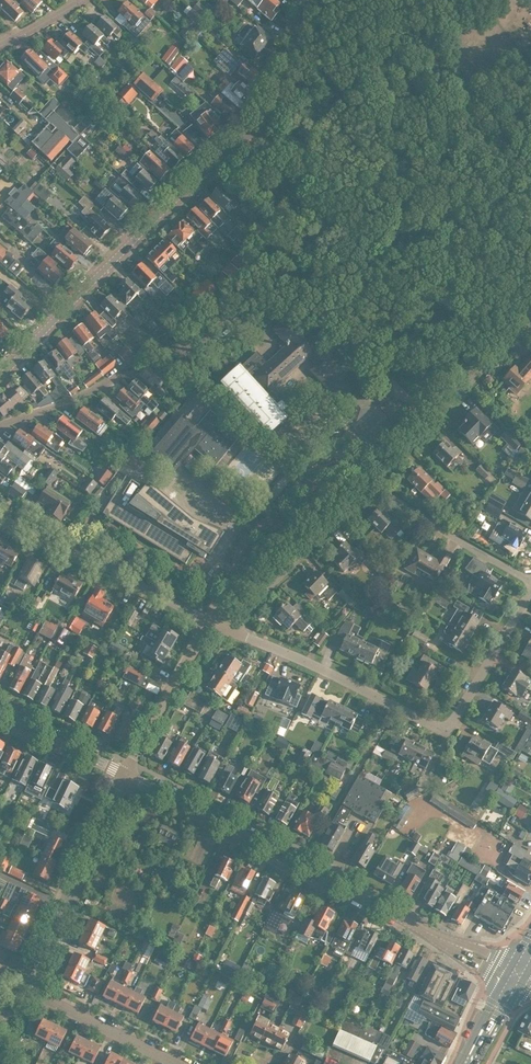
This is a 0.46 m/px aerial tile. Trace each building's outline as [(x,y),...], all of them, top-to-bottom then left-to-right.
[(15,20),(23,12),(11,0),(2,0),(0,2),(0,6),(15,20)] [(19,3),(21,1),(32,11),(42,0),(41,0),(15,0),(19,3)] [(213,6),(217,10),(226,0),(217,0),(213,6)] [(273,0),(247,0),(257,9),(271,21),(279,11),(276,8),(279,5),(273,0)] [(198,1),(192,7),(203,18),(209,11),(204,6),(198,1)] [(123,25),(136,38),(150,23),(127,2),(118,12),(127,20),(123,25)] [(207,3),(204,6),(209,11),(212,7),(207,3)] [(203,18),(192,7),(186,14),(197,25),(203,18)] [(144,12),(150,18),(153,14),(147,8),(144,12)] [(96,25),(108,36),(112,31),(117,35),(122,30),(106,15),(96,25)] [(81,34),(87,39),(84,42),(98,55),(105,46),(109,41),(90,24),(81,34)] [(178,35),(185,41),(195,30),(188,24),(178,35)] [(207,28),(201,24),(194,32),(200,36),(207,28)] [(240,30),(248,37),(262,48),(271,38),(257,27),(256,28),(253,26),(249,32),(243,26),(240,30)] [(262,48),(248,37),(240,30),(237,33),(244,38),(239,44),(241,46),(240,48),(254,59),(262,48)] [(62,41),(74,52),(78,47),(84,52),(88,48),(70,32),(62,41)] [(43,48),(55,59),(59,54),(66,60),(70,56),(52,39),(43,48)] [(28,66),(34,71),(40,77),(39,78),(45,83),(50,77),(59,85),(67,75),(40,51),(36,55),(30,50),(26,55),(25,53),(21,58),(22,59),(21,60),(22,60),(21,61),(27,67),(28,66)] [(168,50),(161,59),(168,64),(175,55),(168,50)] [(132,58),(141,67),(146,61),(137,53),(132,58)] [(241,68),(234,62),(233,61),(234,60),(226,53),(221,58),(234,69),(250,84),(259,73),(247,62),(241,68)] [(71,54),(70,56),(66,60),(69,63),(74,57),(71,54)] [(99,56),(94,62),(100,67),(105,61),(99,56)] [(230,74),(234,69),(221,58),(217,63),(230,74)] [(175,74),(184,65),(177,59),(168,68),(175,74)] [(12,90),(24,77),(6,61),(0,68),(0,79),(12,90)] [(192,69),(186,63),(175,75),(182,81),(192,69)] [(133,83),(153,100),(162,90),(142,73),(133,83)] [(175,75),(171,79),(178,86),(183,81),(182,81),(175,75)] [(221,93),(238,108),(243,102),(244,103),(252,93),(239,82),(232,89),(228,85),(221,93)] [(126,84),(118,94),(128,103),(136,94),(126,84)] [(10,96),(18,103),(22,98),(14,91),(10,96)] [(214,109),(216,111),(220,114),(221,113),(229,119),(236,111),(218,95),(209,105),(214,109)] [(37,112),(48,123),(31,141),(50,160),(69,140),(72,142),(78,135),(53,111),(59,103),(52,97),(37,112)] [(217,118),(220,115),(216,111),(212,108),(196,120),(201,126),(200,127),(208,137),(222,125),(217,118)] [(91,122),(85,116),(80,121),(87,127),(91,122)] [(94,122),(83,132),(86,134),(96,124),(94,122)] [(183,158),(160,137),(151,129),(141,140),(166,163),(167,162),(173,168),(176,165),(183,158)] [(178,140),(173,145),(185,157),(194,147),(176,130),(172,134),(178,140)] [(141,141),(133,134),(129,138),(137,145),(141,141)] [(89,143),(80,135),(66,149),(76,158),(89,143)] [(160,179),(169,169),(144,146),(139,150),(144,155),(139,160),(160,179)] [(27,155),(31,158),(36,153),(32,150),(27,155)] [(5,167),(10,162),(0,154),(0,163),(5,167)] [(57,165),(54,169),(67,181),(73,174),(67,169),(74,161),(67,155),(61,162),(60,162),(57,165)] [(130,184),(134,179),(147,191),(156,181),(136,164),(133,167),(128,172),(125,169),(120,175),(130,184)] [(109,186),(131,206),(140,197),(117,177),(109,186)] [(96,178),(93,182),(101,189),(105,185),(96,178)] [(23,184),(3,201),(9,206),(16,212),(33,191),(32,191),(23,184)] [(33,191),(45,202),(51,194),(38,184),(32,191),(33,191)] [(220,187),(211,197),(224,210),(229,205),(234,210),(238,205),(220,187)] [(100,204),(104,208),(118,220),(127,209),(105,190),(96,200),(100,204)] [(84,209),(81,212),(91,221),(86,226),(100,239),(109,228),(89,210),(93,206),(83,197),(78,203),(84,209)] [(199,208),(217,227),(221,223),(214,216),(220,210),(208,198),(199,208)] [(238,207),(251,219),(252,220),(257,215),(244,202),(238,207)] [(0,216),(15,228),(24,219),(16,212),(9,206),(0,216)] [(187,216),(199,228),(197,230),(205,238),(211,232),(205,227),(210,222),(208,220),(196,208),(187,216)] [(24,219),(15,228),(25,237),(32,229),(34,227),(24,219)] [(175,228),(190,243),(198,251),(202,247),(196,241),(201,236),(194,229),(193,230),(183,220),(175,228)] [(34,227),(32,229),(37,234),(42,229),(36,224),(35,225),(34,227)] [(233,229),(227,235),(233,240),(239,234),(244,229),(238,224),(233,229)] [(198,251),(190,243),(175,228),(167,236),(178,247),(182,251),(186,247),(195,255),(199,252),(198,251)] [(65,239),(83,254),(91,244),(73,229),(65,239)] [(252,240),(242,232),(236,238),(246,247),(252,240)] [(49,245),(55,250),(51,255),(68,269),(77,259),(54,240),(49,245)] [(181,257),(163,240),(146,257),(158,269),(171,282),(176,277),(168,269),(181,257)] [(38,271),(54,284),(63,274),(55,267),(57,265),(38,249),(32,256),(43,265),(38,271)] [(0,261),(0,263),(8,269),(16,275),(23,266),(14,259),(11,256),(12,255),(10,254),(8,252),(0,261)] [(232,263),(241,272),(248,266),(239,256),(232,263)] [(159,287),(166,294),(173,287),(165,280),(157,271),(153,275),(142,264),(132,273),(146,287),(152,281),(158,287),(159,287)] [(234,266),(226,274),(232,280),(240,272),(234,266)] [(195,268),(191,272),(196,277),(200,273),(195,268)] [(221,274),(213,282),(220,289),(228,281),(221,274)] [(118,287),(122,291),(118,295),(127,304),(137,294),(141,299),(146,294),(128,277),(118,287)] [(201,302),(202,303),(216,289),(206,279),(192,293),(193,294),(189,298),(197,306),(201,302)] [(21,296),(22,295),(9,284),(4,290),(13,298),(6,306),(21,319),(32,305),(21,296)] [(101,303),(107,309),(101,314),(112,326),(116,322),(116,319),(114,317),(120,311),(125,316),(129,312),(124,307),(126,305),(121,299),(119,302),(112,294),(101,303)] [(189,314),(194,309),(185,300),(180,305),(189,314)] [(178,309),(172,315),(177,320),(183,315),(178,309)] [(109,327),(104,320),(103,321),(95,311),(85,319),(100,337),(106,332),(111,339),(116,335),(109,327)] [(137,326),(142,322),(136,315),(131,320),(137,326)] [(245,368),(242,371),(239,367),(221,384),(269,437),(287,419),(276,407),(279,405),(268,393),(308,355),(317,365),(311,371),(357,420),(375,403),(362,389),(360,391),(334,363),(338,359),(331,352),(327,356),(318,346),(320,344),(310,333),(306,337),(304,334),(305,333),(289,315),(274,329),(284,340),(281,342),(281,348),(283,350),(268,364),(257,352),(242,366),(245,368)] [(165,321),(170,328),(176,323),(171,316),(165,321)] [(156,323),(152,319),(147,324),(150,328),(156,323)] [(84,345),(83,346),(88,352),(93,348),(88,342),(93,337),(83,324),(73,332),(84,345)] [(159,325),(153,330),(158,337),(164,332),(159,325)] [(71,357),(77,353),(78,354),(84,350),(74,336),(68,341),(67,339),(57,346),(67,360),(66,361),(71,368),(76,364),(71,357)] [(123,359),(131,352),(126,346),(118,354),(123,359)] [(94,349),(88,353),(92,359),(93,361),(99,356),(94,349)] [(44,357),(58,375),(63,371),(69,378),(75,374),(67,363),(66,364),(56,351),(52,354),(51,352),(44,357)] [(510,387),(510,388),(515,393),(516,393),(517,392),(528,380),(527,378),(530,374),(530,354),(517,369),(514,366),(503,379),(511,386),(510,387)] [(95,364),(103,375),(115,365),(111,359),(105,364),(101,359),(95,364)] [(68,393),(62,384),(44,361),(33,369),(45,384),(51,379),(56,387),(55,388),(62,398),(68,393)] [(167,392),(160,386),(164,382),(172,389),(176,384),(151,363),(140,375),(156,389),(155,390),(163,397),(167,392)] [(21,380),(32,393),(38,388),(43,394),(47,391),(37,379),(36,381),(29,373),(21,380)] [(82,383),(85,387),(93,382),(89,378),(82,383)] [(128,388),(153,410),(156,407),(143,395),(147,391),(136,380),(128,388)] [(14,408),(22,401),(21,400),(29,394),(20,384),(12,390),(11,388),(0,398),(0,411),(1,411),(4,414),(13,406),(14,408)] [(67,390),(71,395),(75,392),(71,387),(67,390)] [(116,396),(121,401),(118,405),(132,417),(134,415),(136,415),(140,410),(140,408),(143,405),(136,399),(125,388),(116,396)] [(153,454),(175,472),(205,435),(194,426),(208,409),(192,396),(179,412),(177,410),(157,434),(165,440),(153,454)] [(114,423),(119,417),(127,424),(131,420),(105,398),(101,402),(100,402),(97,405),(98,407),(96,408),(114,423)] [(178,400),(173,405),(178,409),(182,404),(178,400)] [(106,424),(84,408),(83,409),(80,409),(78,412),(79,414),(76,418),(98,435),(105,425),(106,425),(106,424)] [(490,423),(475,408),(469,415),(467,414),(463,418),(464,419),(463,420),(464,421),(463,422),(463,423),(457,429),(471,443),(479,435),(481,437),(487,431),(491,434),(496,428),(490,423)] [(157,415),(161,418),(166,412),(162,409),(157,415)] [(241,435),(210,410),(196,427),(206,435),(195,448),(216,466),(229,450),(230,450),(233,447),(232,446),(241,435)] [(149,432),(159,421),(152,415),(147,421),(145,419),(140,424),(149,432)] [(82,432),(75,427),(63,417),(55,427),(71,439),(68,443),(73,447),(80,450),(82,451),(86,445),(78,439),(79,437),(82,432)] [(31,434),(52,449),(56,452),(60,446),(59,445),(63,439),(53,432),(52,433),(39,423),(31,434)] [(523,437),(522,426),(514,427),(516,438),(523,437)] [(20,429),(12,439),(25,449),(22,452),(23,453),(23,454),(29,458),(34,462),(37,457),(33,454),(34,453),(38,455),(44,447),(20,429)] [(514,450),(521,443),(506,429),(500,436),(507,443),(514,450)] [(0,443),(0,470),(6,475),(15,463),(22,469),(29,458),(23,454),(23,453),(22,452),(7,441),(4,446),(0,443)] [(432,453),(447,466),(461,452),(456,447),(452,449),(443,441),(432,453)] [(517,452),(530,460),(530,449),(522,444),(517,452)] [(131,452),(121,445),(115,453),(125,460),(131,452)] [(50,465),(44,461),(40,466),(47,470),(50,465)] [(476,470),(486,479),(491,473),(481,464),(476,470)] [(111,473),(102,467),(94,479),(103,485),(111,473)] [(419,467),(407,479),(421,492),(431,502),(440,493),(445,498),(449,494),(444,489),(443,490),(441,488),(442,487),(436,482),(434,484),(431,482),(433,480),(419,467)] [(57,472),(55,471),(50,468),(42,480),(48,484),(57,472)] [(530,489),(530,490),(530,482),(530,481),(529,480),(529,479),(527,478),(526,478),(524,477),(522,477),(520,477),(518,477),(519,475),(507,468),(504,474),(513,479),(511,482),(517,485),(520,480),(526,483),(524,486),(530,489)] [(102,512),(185,563),(193,550),(204,557),(208,550),(211,551),(223,532),(204,524),(202,527),(148,482),(144,486),(126,475),(102,512)] [(97,483),(87,477),(80,487),(90,493),(97,483)] [(17,483),(17,484),(10,493),(19,500),(27,489),(17,483)] [(46,511),(60,520),(71,501),(46,486),(37,500),(48,507),(46,511)] [(525,486),(512,509),(530,520),(530,490),(530,489),(525,486)] [(489,503),(501,510),(506,501),(494,494),(489,503)] [(483,510),(498,518),(502,511),(487,502),(483,510)] [(368,518),(381,532),(385,528),(388,531),(386,534),(391,539),(401,530),(392,521),(379,507),(368,518)] [(498,540),(509,546),(511,542),(519,547),(526,534),(510,524),(510,523),(504,519),(500,524),(498,523),(492,535),(499,539),(498,540)] [(349,567),(357,558),(369,570),(372,566),(379,574),(385,568),(373,557),(368,562),(361,555),(362,554),(356,548),(354,550),(345,541),(334,553),(338,556),(333,562),(344,572),(349,567)] [(10,567),(19,553),(0,542),(0,561),(10,567)] [(428,574),(427,575),(435,580),(444,564),(450,555),(443,551),(437,560),(416,548),(405,568),(414,573),(417,568),(428,574)] [(477,596),(488,602),(491,596),(493,597),(501,583),(487,575),(492,568),(473,557),(464,568),(473,575),(469,592),(477,595),(477,596)] [(33,585),(44,566),(30,558),(23,569),(22,570),(17,567),(9,581),(14,584),(23,589),(27,582),(33,585)] [(309,590),(305,594),(311,599),(315,595),(319,599),(323,598),(325,597),(329,600),(337,591),(331,586),(330,586),(316,572),(304,584),(309,590)] [(69,575),(67,578),(60,574),(52,589),(73,600),(82,583),(69,575)] [(453,594),(441,587),(437,594),(449,601),(453,594)] [(103,593),(96,588),(81,614),(94,621),(93,622),(102,626),(114,606),(100,598),(103,593)] [(342,588),(338,594),(350,606),(355,600),(342,588)] [(40,598),(35,595),(28,607),(33,610),(40,598)] [(469,638),(477,625),(479,621),(465,614),(469,608),(456,600),(453,606),(457,609),(447,625),(454,630),(469,638)] [(276,612),(273,616),(281,625),(283,623),(288,628),(294,622),(303,631),(306,627),(310,631),(314,627),(310,623),(313,621),(301,608),(296,603),(292,607),(287,602),(281,608),(278,607),(275,610),(276,612)] [(411,612),(400,605),(395,613),(406,620),(411,612)] [(123,621),(130,626),(137,612),(131,608),(123,621)] [(78,619),(73,616),(65,629),(78,636),(82,629),(75,625),(78,619)] [(57,625),(45,619),(40,629),(52,635),(57,625)] [(340,632),(344,633),(346,634),(340,649),(356,656),(362,642),(364,637),(357,634),(360,627),(346,620),(340,632)] [(155,641),(169,651),(178,636),(163,628),(162,629),(153,623),(148,629),(158,636),(155,641)] [(403,633),(409,636),(413,627),(407,624),(403,633)] [(52,635),(50,639),(63,645),(70,632),(69,631),(61,627),(57,625),(52,635)] [(469,638),(454,630),(447,625),(444,631),(445,634),(448,635),(444,641),(461,651),(469,638)] [(426,639),(418,634),(419,631),(415,629),(409,638),(413,641),(422,646),(426,639)] [(314,644),(319,648),(327,636),(322,633),(314,644)] [(154,663),(155,661),(161,665),(169,651),(155,642),(144,636),(141,641),(146,644),(139,656),(154,663)] [(390,644),(384,642),(377,639),(374,647),(362,642),(356,656),(375,665),(379,657),(383,659),(390,644)] [(522,655),(530,661),(530,639),(522,655)] [(108,648),(123,656),(127,648),(113,640),(108,648)] [(92,658),(98,646),(90,642),(84,653),(92,658)] [(7,663),(13,666),(21,650),(10,644),(5,653),(0,650),(0,677),(7,663)] [(25,654),(24,656),(8,687),(19,693),(32,666),(27,663),(30,657),(25,654)] [(419,660),(423,662),(419,670),(413,667),(406,678),(412,682),(425,690),(437,670),(447,676),(450,671),(423,654),(419,660)] [(217,671),(237,685),(251,664),(243,659),(240,663),(227,655),(217,671)] [(41,684),(36,681),(45,663),(40,660),(22,694),(32,700),(41,684)] [(129,663),(125,671),(140,679),(143,672),(144,671),(129,663)] [(262,669),(269,672),(272,667),(265,663),(262,669)] [(522,697),(527,688),(530,690),(530,679),(513,669),(502,687),(516,695),(516,694),(522,697)] [(36,702),(47,707),(55,691),(49,688),(56,674),(52,672),(36,702)] [(49,708),(60,714),(75,684),(69,681),(73,675),(68,672),(49,708)] [(143,672),(140,679),(137,684),(144,688),(147,682),(158,688),(162,682),(143,672)] [(216,672),(206,688),(227,701),(237,685),(216,672)] [(281,678),(273,675),(265,693),(276,698),(289,704),(296,707),(301,695),(297,694),(301,686),(281,677),(281,678)] [(253,707),(256,700),(260,694),(251,689),(244,702),(253,707)] [(71,699),(62,715),(75,722),(84,703),(87,705),(91,698),(90,697),(91,695),(89,694),(81,691),(76,702),(71,699)] [(192,692),(190,691),(183,703),(194,709),(200,697),(192,692)] [(200,697),(194,709),(200,712),(206,700),(200,697)] [(80,721),(92,727),(103,705),(91,699),(80,721)] [(336,723),(344,707),(329,700),(321,715),(336,723)] [(498,728),(504,716),(509,719),(513,712),(509,709),(494,701),(483,719),(498,728)] [(251,711),(238,704),(235,711),(248,718),(251,711)] [(97,728),(109,734),(121,709),(116,706),(112,714),(106,711),(97,728)] [(228,714),(217,707),(211,717),(212,717),(209,722),(219,727),(222,723),(223,723),(228,714)] [(358,714),(344,707),(336,723),(350,730),(350,729),(359,734),(365,720),(357,716),(358,714)] [(516,716),(527,722),(524,726),(525,727),(512,749),(516,751),(519,753),(530,732),(530,715),(521,709),(516,716)] [(114,737),(125,743),(134,726),(136,727),(142,714),(135,711),(129,722),(123,719),(114,737)] [(231,711),(228,718),(241,725),(245,719),(231,711)] [(255,713),(252,719),(260,723),(263,717),(255,713)] [(248,721),(244,730),(257,737),(262,728),(248,721)] [(160,736),(160,737),(150,754),(162,760),(172,743),(166,740),(174,726),(167,722),(160,736)] [(522,750),(530,755),(530,734),(522,750)] [(283,750),(289,741),(277,735),(272,744),(283,750)] [(184,745),(187,740),(181,736),(175,747),(174,746),(170,753),(172,754),(168,761),(179,767),(190,747),(184,745)] [(479,764),(482,760),(491,744),(484,739),(483,741),(473,736),(465,749),(462,754),(479,764)] [(412,761),(420,745),(406,738),(398,754),(412,761)] [(315,740),(310,750),(318,754),(323,744),(315,740)] [(512,749),(498,741),(494,748),(512,758),(516,751),(512,749)] [(182,767),(193,774),(206,751),(194,745),(182,767)] [(412,772),(417,763),(425,768),(433,752),(420,745),(412,761),(407,769),(412,772)] [(0,762),(0,773),(8,777),(20,752),(8,746),(0,762)] [(293,763),(300,767),(307,755),(300,750),(293,763)] [(382,757),(393,763),(397,756),(385,750),(382,757)] [(330,760),(344,767),(345,768),(348,760),(329,751),(325,758),(330,760)] [(321,769),(326,760),(314,753),(305,767),(317,774),(321,769)] [(12,775),(11,777),(25,785),(26,782),(29,777),(37,761),(36,761),(36,758),(32,756),(29,758),(25,756),(17,771),(14,770),(12,775)] [(198,777),(209,783),(222,758),(218,756),(215,762),(207,758),(198,777)] [(339,779),(344,767),(330,760),(325,772),(339,779)] [(27,784),(26,787),(42,795),(46,786),(44,785),(52,769),(51,768),(50,765),(47,763),(44,765),(40,762),(33,775),(32,775),(27,784)] [(242,764),(238,772),(243,774),(247,766),(242,764)] [(514,764),(510,770),(519,775),(522,769),(514,764)] [(230,774),(233,767),(227,765),(216,787),(228,793),(236,778),(230,774)] [(236,795),(249,802),(255,792),(258,793),(266,778),(250,769),(236,795)] [(48,787),(44,795),(52,799),(50,802),(67,809),(77,787),(72,785),(70,784),(71,782),(63,779),(65,774),(59,771),(51,788),(48,787)] [(349,808),(369,819),(375,823),(384,806),(379,803),(387,790),(359,774),(324,836),(326,837),(321,844),(333,851),(347,827),(339,822),(343,815),(344,816),(349,808)] [(267,791),(257,808),(267,814),(278,795),(277,791),(273,789),(274,788),(279,780),(272,776),(266,788),(268,789),(267,791)] [(505,780),(500,787),(508,792),(513,784),(505,780)] [(415,783),(403,791),(407,797),(419,790),(415,783)] [(510,809),(516,800),(497,787),(491,796),(510,809)] [(283,802),(284,803),(275,818),(287,825),(296,809),(299,803),(293,799),(295,795),(289,792),(283,802)] [(330,808),(325,805),(319,801),(311,815),(303,810),(293,828),(301,833),(302,832),(308,835),(318,818),(317,818),(319,814),(324,817),(330,808)] [(413,808),(405,802),(391,824),(399,829),(413,808)] [(473,828),(478,820),(449,802),(444,809),(473,828)] [(519,804),(513,813),(520,818),(526,809),(519,804)] [(42,855),(56,862),(65,843),(60,841),(63,834),(64,832),(36,819),(33,825),(46,832),(45,834),(51,837),(45,850),(37,846),(35,851),(42,855)] [(156,837),(172,845),(179,832),(163,824),(156,837)] [(518,836),(523,839),(527,832),(522,829),(518,836)] [(352,860),(364,867),(373,852),(367,848),(374,836),(369,833),(364,841),(363,840),(352,860)] [(407,850),(414,854),(421,843),(417,841),(413,839),(407,850)] [(447,855),(457,861),(462,853),(466,855),(469,849),(457,842),(451,852),(449,851),(447,855)] [(530,860),(530,861),(530,847),(528,846),(526,850),(513,842),(508,851),(521,859),(523,856),(530,860)] [(425,853),(428,848),(421,844),(418,848),(425,853)] [(427,861),(434,864),(439,855),(433,851),(427,861)] [(403,863),(393,857),(385,852),(381,859),(373,873),(391,884),(403,863)] [(0,854),(0,869),(3,870),(10,857),(0,853),(0,854)] [(47,880),(56,862),(42,855),(33,873),(47,880)] [(210,885),(215,887),(219,877),(226,881),(232,869),(235,862),(223,857),(210,885)] [(529,884),(530,880),(530,872),(509,860),(506,864),(516,870),(513,875),(529,884)] [(407,872),(409,874),(401,888),(412,895),(426,870),(413,862),(407,872)] [(484,864),(479,873),(485,876),(490,868),(484,864)] [(8,873),(21,879),(25,872),(11,865),(8,873)] [(243,894),(255,872),(247,868),(246,870),(241,867),(230,888),(242,894),(231,917),(237,920),(249,897),(243,894)] [(236,871),(232,869),(226,881),(230,883),(236,871)] [(443,888),(437,885),(443,875),(433,869),(424,886),(429,889),(422,901),(433,907),(441,892),(443,888)] [(504,895),(517,903),(524,891),(510,884),(506,890),(497,885),(498,884),(478,873),(474,879),(481,883),(489,887),(488,889),(495,893),(502,897),(504,895)] [(270,891),(274,883),(263,877),(251,900),(256,903),(256,901),(263,905),(265,900),(269,902),(273,893),(270,891)] [(463,883),(454,897),(444,892),(434,909),(445,915),(452,903),(458,906),(469,887),(463,883)] [(459,904),(451,919),(461,925),(469,911),(473,915),(488,889),(489,887),(481,883),(471,901),(468,900),(464,906),(459,904)] [(17,898),(22,900),(19,906),(35,913),(41,900),(25,893),(26,889),(16,885),(14,890),(19,893),(17,898)] [(503,902),(493,896),(495,893),(488,889),(473,915),(501,931),(514,908),(503,901),(503,902)] [(280,893),(262,928),(270,932),(277,919),(280,921),(286,923),(292,923),(305,897),(295,893),(290,891),(288,897),(280,893)] [(8,900),(10,895),(4,892),(1,897),(8,900)] [(248,914),(253,904),(248,901),(243,912),(248,914)] [(108,914),(110,908),(98,902),(95,908),(108,914)] [(29,926),(35,913),(19,906),(15,904),(9,917),(29,926)] [(328,931),(326,929),(334,913),(320,906),(312,923),(304,919),(295,938),(306,943),(309,936),(318,938),(328,943),(333,934),(328,932),(328,931)] [(242,912),(236,925),(237,925),(240,927),(241,927),(247,914),(242,912)] [(6,923),(9,917),(3,914),(0,920),(0,922),(5,924),(6,923)] [(7,931),(23,939),(29,926),(9,917),(6,923),(10,925),(7,931)] [(348,940),(356,924),(344,918),(332,944),(345,950),(349,940),(348,940)] [(90,919),(85,931),(100,938),(106,926),(90,919)] [(167,935),(173,938),(174,937),(179,926),(173,922),(167,935)] [(110,928),(107,934),(113,937),(116,931),(110,928)] [(344,952),(350,955),(351,954),(364,961),(378,935),(370,931),(369,932),(363,929),(358,939),(352,936),(344,952)] [(23,939),(7,931),(4,937),(0,935),(0,936),(0,944),(16,952),(23,939)] [(100,938),(85,931),(79,942),(94,950),(100,938)] [(173,938),(171,943),(177,947),(180,941),(174,937),(173,938)] [(384,949),(378,946),(368,966),(375,969),(381,958),(391,963),(400,946),(388,941),(384,949)] [(139,961),(145,964),(155,946),(148,942),(139,961)] [(406,967),(413,953),(402,948),(385,982),(386,983),(382,990),(389,994),(400,971),(398,970),(401,965),(406,967)] [(198,960),(201,954),(196,951),(193,958),(198,960)] [(95,952),(92,958),(104,964),(107,958),(95,952)] [(74,953),(69,964),(84,972),(89,960),(74,953)] [(324,953),(320,962),(327,966),(331,957),(324,953)] [(414,987),(427,960),(417,955),(406,976),(411,979),(409,984),(414,987)] [(186,958),(184,963),(190,966),(193,961),(186,958)] [(224,958),(218,970),(237,979),(237,978),(243,967),(224,958)] [(126,969),(129,970),(132,964),(125,961),(122,968),(126,970),(126,969)] [(435,1003),(442,1006),(456,978),(450,975),(451,973),(433,963),(417,994),(433,1002),(433,1001),(436,1002),(435,1003)] [(84,972),(69,964),(63,976),(84,987),(90,975),(84,972)] [(244,964),(237,978),(244,982),(251,968),(244,964)] [(126,969),(124,974),(129,977),(132,971),(129,970),(126,969)] [(124,974),(121,981),(123,982),(126,984),(129,977),(124,974)] [(96,993),(102,981),(93,976),(91,990),(96,993)] [(476,985),(459,977),(454,986),(457,987),(453,996),(451,999),(457,1002),(463,1006),(466,1000),(468,1001),(476,985)] [(103,996),(115,1002),(122,987),(121,986),(123,982),(121,981),(121,980),(117,978),(115,983),(110,981),(103,996)] [(133,992),(126,1007),(138,1013),(145,998),(139,995),(142,989),(136,986),(133,992)] [(156,986),(154,992),(160,995),(162,989),(156,986)] [(115,1002),(126,1007),(133,992),(122,987),(115,1002)] [(250,994),(244,991),(241,998),(247,1001),(250,994)] [(154,992),(151,998),(157,1000),(160,995),(154,992)] [(202,993),(196,1005),(200,1007),(205,1010),(211,998),(202,993)] [(435,1004),(434,1005),(414,995),(408,1006),(452,1028),(458,1016),(435,1004)] [(169,999),(165,1007),(160,1005),(152,1020),(164,1026),(172,1011),(176,1003),(169,999)] [(264,999),(261,1005),(273,1011),(276,1004),(264,999)] [(172,1011),(164,1026),(177,1032),(184,1017),(177,1013),(182,1006),(176,1003),(172,1011)] [(298,1007),(290,1003),(287,1009),(296,1013),(298,1007)] [(194,1004),(192,1010),(198,1013),(200,1007),(196,1005),(194,1004)] [(300,1026),(308,1011),(300,1008),(293,1023),(300,1026)] [(404,1016),(410,1019),(414,1011),(408,1008),(404,1016)] [(192,1010),(189,1016),(195,1019),(198,1013),(192,1010)] [(530,1035),(530,1034),(530,1012),(527,1010),(518,1029),(530,1035)] [(340,1025),(358,1033),(363,1023),(345,1015),(340,1025)] [(251,1034),(260,1039),(268,1023),(269,1020),(259,1016),(251,1034)] [(225,1017),(223,1023),(229,1026),(232,1020),(225,1017)] [(35,1034),(47,1040),(55,1025),(42,1019),(35,1034)] [(269,1020),(268,1023),(260,1039),(271,1044),(279,1028),(273,1025),(274,1023),(269,1020)] [(450,1047),(456,1035),(432,1022),(425,1034),(450,1047)] [(190,1038),(202,1044),(209,1029),(198,1023),(190,1038)] [(223,1023),(220,1029),(223,1030),(226,1032),(229,1026),(223,1023)] [(359,1034),(373,1040),(378,1030),(365,1023),(359,1034)] [(55,1025),(47,1040),(48,1041),(45,1046),(55,1051),(57,1045),(59,1046),(67,1031),(55,1025)] [(279,1028),(271,1044),(282,1049),(289,1033),(283,1030),(285,1028),(280,1025),(279,1028)] [(238,1027),(233,1038),(239,1040),(244,1030),(238,1027)] [(332,1044),(369,1061),(369,1060),(376,1044),(340,1027),(332,1044)] [(202,1044),(213,1050),(221,1034),(209,1029),(202,1044)] [(387,1046),(392,1036),(379,1029),(374,1039),(387,1046)] [(223,1030),(221,1034),(213,1050),(225,1055),(232,1040),(225,1036),(227,1032),(226,1032),(223,1030)] [(69,1051),(81,1057),(88,1041),(77,1036),(69,1051)] [(410,1039),(402,1053),(411,1058),(419,1044),(410,1039)] [(301,1049),(319,1057),(323,1048),(305,1040),(301,1049)] [(88,1041),(81,1057),(92,1063),(100,1047),(88,1041)] [(385,1047),(376,1043),(376,1044),(369,1060),(376,1063),(378,1060),(384,1063),(434,1063),(431,1062),(421,1056),(417,1063),(415,1062),(396,1052),(385,1047)] [(426,1046),(421,1056),(431,1062),(434,1063),(440,1063),(444,1056),(426,1046)] [(123,1058),(111,1052),(105,1063),(120,1063),(123,1058)] [(308,1061),(289,1052),(284,1063),(307,1063),(308,1061)]
